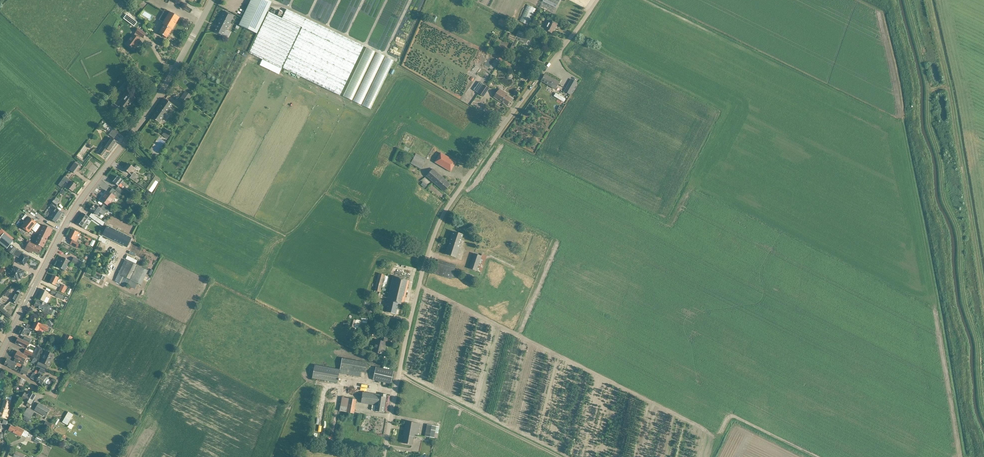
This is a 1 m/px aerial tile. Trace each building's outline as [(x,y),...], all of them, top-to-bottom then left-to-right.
[(271,3),(265,0),(251,0),(239,26),(257,34),(271,3)] [(540,7),(553,14),(561,0),(544,0),(540,7)] [(519,21),(528,25),(536,9),(528,5),(519,21)] [(153,19),(157,14),(147,7),(143,12),(153,19)] [(172,30),(179,18),(165,9),(162,13),(159,20),(165,23),(164,25),(172,30)] [(287,10),(282,19),(269,12),(249,53),(340,96),(363,47),(287,10)] [(227,30),(234,16),(224,11),(219,21),(214,32),(223,36),(226,29),(227,30)] [(137,22),(126,14),(123,19),(134,27),(137,22)] [(558,24),(553,22),(550,20),(545,30),(553,34),(558,24)] [(167,38),(172,30),(164,25),(159,33),(167,38)] [(145,34),(142,31),(138,29),(136,33),(134,35),(133,35),(127,43),(131,46),(130,47),(133,49),(136,46),(135,45),(140,39),(139,39),(141,36),(143,38),(145,34)] [(531,37),(519,31),(516,37),(510,34),(508,39),(514,42),(511,48),(515,49),(519,40),(527,44),(531,37)] [(501,49),(501,50),(498,49),(495,54),(503,58),(507,51),(501,49)] [(378,50),(359,99),(360,100),(359,101),(366,103),(386,53),(378,50)] [(375,107),(395,58),(387,54),(367,104),(375,107)] [(366,65),(364,64),(349,96),(354,98),(366,73),(363,72),(366,65)] [(560,82),(559,82),(555,79),(554,80),(545,75),(542,81),(556,90),(560,82)] [(572,79),(565,91),(571,95),(579,83),(572,79)] [(489,89),(479,82),(474,90),(484,97),(489,89)] [(508,94),(504,91),(500,89),(494,97),(498,100),(502,102),(507,106),(512,99),(507,95),(508,94)] [(135,98),(131,95),(127,91),(123,96),(125,97),(120,104),(126,109),(129,105),(130,105),(131,104),(130,104),(131,101),(132,102),(135,98)] [(185,92),(180,100),(186,104),(192,96),(185,92)] [(172,104),(169,102),(165,99),(152,118),(159,123),(172,104)] [(120,108),(113,103),(110,107),(117,112),(120,108)] [(118,132),(114,128),(109,135),(114,138),(118,132)] [(170,139),(163,134),(154,147),(161,152),(170,139)] [(114,140),(111,138),(107,144),(105,143),(98,152),(102,156),(107,149),(110,151),(116,142),(114,141),(115,140),(114,140)] [(87,147),(85,146),(77,158),(83,162),(84,161),(79,157),(87,147)] [(456,162),(440,153),(436,160),(439,161),(438,164),(451,172),(456,162)] [(416,154),(410,163),(421,169),(426,160),(416,154)] [(75,163),(69,170),(75,174),(80,166),(75,163)] [(128,164),(124,169),(129,173),(134,168),(128,164)] [(450,184),(446,181),(433,169),(426,176),(444,191),(450,184)] [(135,183),(138,180),(135,177),(137,175),(134,173),(132,175),(130,178),(135,183)] [(61,187),(65,183),(65,182),(69,185),(67,188),(68,188),(72,191),(76,185),(67,178),(65,176),(62,181),(58,185),(61,187)] [(155,176),(147,189),(152,193),(160,180),(155,176)] [(123,181),(121,180),(118,177),(113,182),(119,186),(121,184),(126,187),(128,185),(125,183),(123,181)] [(117,198),(121,194),(116,191),(114,189),(111,193),(110,193),(108,191),(105,195),(104,197),(103,197),(101,200),(105,203),(108,206),(116,197),(117,198)] [(58,204),(54,200),(50,206),(54,209),(58,204)] [(104,205),(103,206),(101,209),(96,205),(91,211),(97,215),(99,212),(104,215),(106,212),(107,213),(108,212),(110,213),(112,210),(104,205)] [(46,216),(51,220),(55,223),(62,213),(59,210),(58,210),(56,208),(51,216),(50,215),(48,214),(46,216)] [(89,217),(87,216),(83,213),(80,217),(79,218),(76,222),(85,228),(87,225),(85,223),(89,217)] [(103,228),(106,224),(92,213),(89,216),(102,226),(102,227),(103,228)] [(21,227),(29,232),(36,223),(29,217),(21,227)] [(44,225),(37,238),(37,239),(37,240),(36,242),(35,244),(38,246),(42,248),(46,240),(47,241),(53,229),(44,225)] [(119,232),(116,230),(107,226),(103,235),(127,247),(131,238),(123,234),(119,232)] [(81,234),(78,233),(72,229),(68,237),(72,240),(70,244),(77,248),(79,244),(76,242),(81,234)] [(463,234),(458,233),(453,231),(448,246),(448,245),(445,254),(456,258),(460,245),(459,245),(463,234)] [(13,241),(4,233),(0,238),(0,243),(7,249),(13,241)] [(42,248),(30,242),(25,250),(32,253),(33,251),(39,254),(42,248)] [(17,249),(12,245),(7,250),(12,254),(13,254),(16,249),(17,249)] [(24,253),(20,251),(16,249),(13,254),(12,254),(12,255),(21,259),(19,263),(24,265),(28,257),(23,254),(24,253)] [(469,269),(481,273),(487,256),(482,254),(481,256),(474,253),(469,269)] [(63,257),(58,267),(65,271),(70,261),(63,257)] [(74,257),(71,262),(79,266),(81,261),(74,257)] [(125,260),(123,264),(114,281),(127,287),(127,285),(135,289),(137,283),(141,285),(148,271),(125,260)] [(15,268),(13,267),(11,272),(11,274),(12,274),(10,277),(13,278),(13,279),(15,280),(16,280),(17,280),(19,278),(20,279),(24,272),(22,271),(22,270),(15,267),(15,268)] [(58,278),(53,275),(50,283),(55,285),(59,287),(60,285),(56,283),(58,278)] [(388,301),(385,312),(391,313),(395,314),(398,304),(403,305),(409,281),(404,279),(392,277),(388,294),(387,298),(387,301),(388,301)] [(22,291),(18,289),(16,292),(17,292),(12,301),(17,304),(22,294),(20,294),(22,291)] [(48,292),(46,291),(42,289),(37,298),(44,302),(48,292)] [(55,296),(62,300),(63,299),(64,300),(65,297),(64,297),(57,293),(52,291),(51,294),(55,296)] [(50,306),(42,302),(37,300),(34,306),(43,310),(42,311),(51,315),(54,309),(55,308),(52,306),(51,308),(50,307),(50,306)] [(362,309),(362,313),(374,315),(376,308),(371,307),(370,311),(362,309)] [(41,324),(40,324),(36,321),(32,329),(38,332),(40,328),(47,332),(47,331),(50,333),(52,329),(48,327),(41,324)] [(32,331),(27,329),(22,327),(19,334),(23,337),(24,334),(29,336),(32,331)] [(387,338),(383,337),(381,336),(380,341),(376,340),(374,347),(373,352),(382,354),(384,347),(385,347),(387,338)] [(29,343),(23,340),(18,338),(16,343),(24,348),(24,347),(26,349),(29,343)] [(14,357),(15,358),(14,361),(18,363),(23,366),(28,356),(25,355),(20,353),(17,351),(14,357)] [(53,354),(48,352),(46,351),(41,362),(49,365),(51,360),(50,360),(53,354)] [(370,372),(372,361),(345,357),(343,372),(364,375),(365,371),(370,372)] [(17,364),(7,360),(5,365),(15,370),(17,364)] [(337,383),(339,370),(315,365),(312,379),(337,383)] [(29,369),(23,366),(21,370),(24,372),(24,373),(27,375),(29,369)] [(394,371),(375,367),(373,380),(391,384),(394,371)] [(39,372),(41,368),(40,368),(39,371),(39,372),(36,370),(34,373),(33,373),(30,377),(36,381),(39,376),(37,375),(39,372)] [(36,381),(42,385),(43,382),(46,384),(49,379),(41,374),(42,373),(45,374),(46,371),(41,368),(39,372),(37,375),(39,376),(36,381)] [(25,393),(22,397),(17,407),(20,409),(25,401),(28,402),(26,405),(29,407),(36,396),(29,392),(28,395),(25,393)] [(380,395),(375,394),(363,392),(361,403),(375,405),(375,411),(383,413),(386,398),(385,398),(386,394),(380,393),(380,395)] [(6,395),(1,411),(0,411),(0,416),(1,417),(7,419),(10,408),(11,408),(11,407),(9,406),(12,397),(6,395)] [(356,400),(342,397),(339,411),(354,414),(356,400)] [(38,403),(36,408),(34,410),(46,417),(50,410),(45,408),(45,407),(38,403)] [(44,425),(52,430),(54,426),(46,421),(44,425)] [(417,435),(419,428),(419,424),(406,421),(403,435),(404,435),(403,443),(408,444),(412,445),(414,437),(415,434),(417,435)] [(11,425),(11,426),(8,430),(21,437),(22,435),(26,438),(29,433),(16,426),(15,427),(11,425)] [(437,439),(439,427),(427,425),(424,436),(437,439)]
